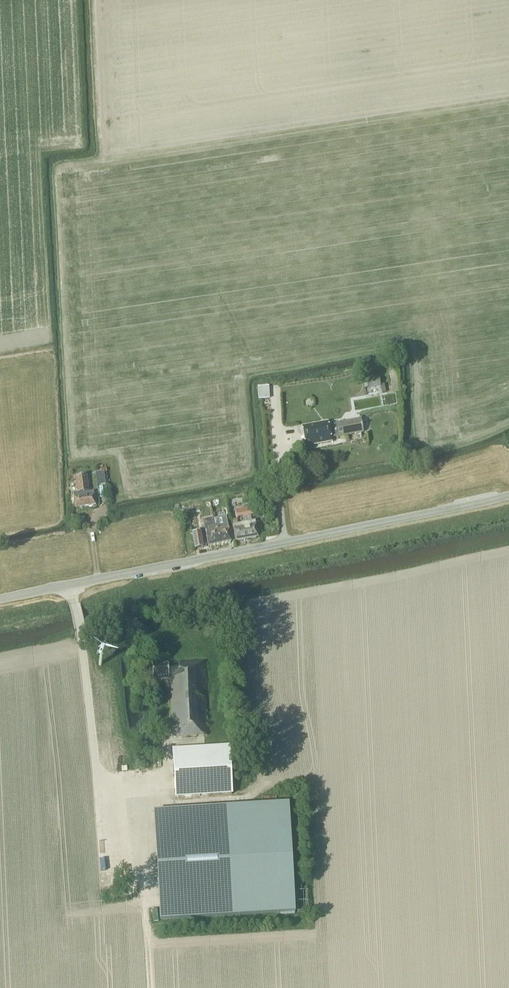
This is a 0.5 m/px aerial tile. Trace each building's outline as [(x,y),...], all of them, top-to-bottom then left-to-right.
[(367,380),(368,388),(380,386),(378,378),(367,380)] [(269,399),(269,386),(257,387),(258,400),(269,399)] [(330,438),(362,432),(359,419),(328,425),(327,421),(301,426),(305,446),(330,441),(330,438)] [(105,485),(104,472),(95,473),(97,486),(105,485)] [(77,493),(74,493),(72,493),(74,507),(94,504),(92,491),(88,491),(85,475),(74,477),(77,493)] [(235,541),(257,537),(254,521),(251,522),(250,517),(253,516),(251,507),(235,510),(238,525),(232,526),(235,541)] [(216,529),(215,526),(214,518),(202,520),(204,528),(199,529),(191,530),(192,534),(194,549),(202,547),(202,546),(207,545),(208,546),(219,544),(216,529)] [(219,544),(230,542),(227,526),(216,529),(219,544)] [(207,735),(204,672),(203,662),(152,665),(153,672),(151,672),(152,680),(165,679),(166,684),(169,686),(172,737),(196,736),(197,748),(172,749),(175,797),(231,794),(228,746),(204,747),(204,736),(207,735)] [(288,804),(152,810),(158,919),(293,912),(288,804)]
